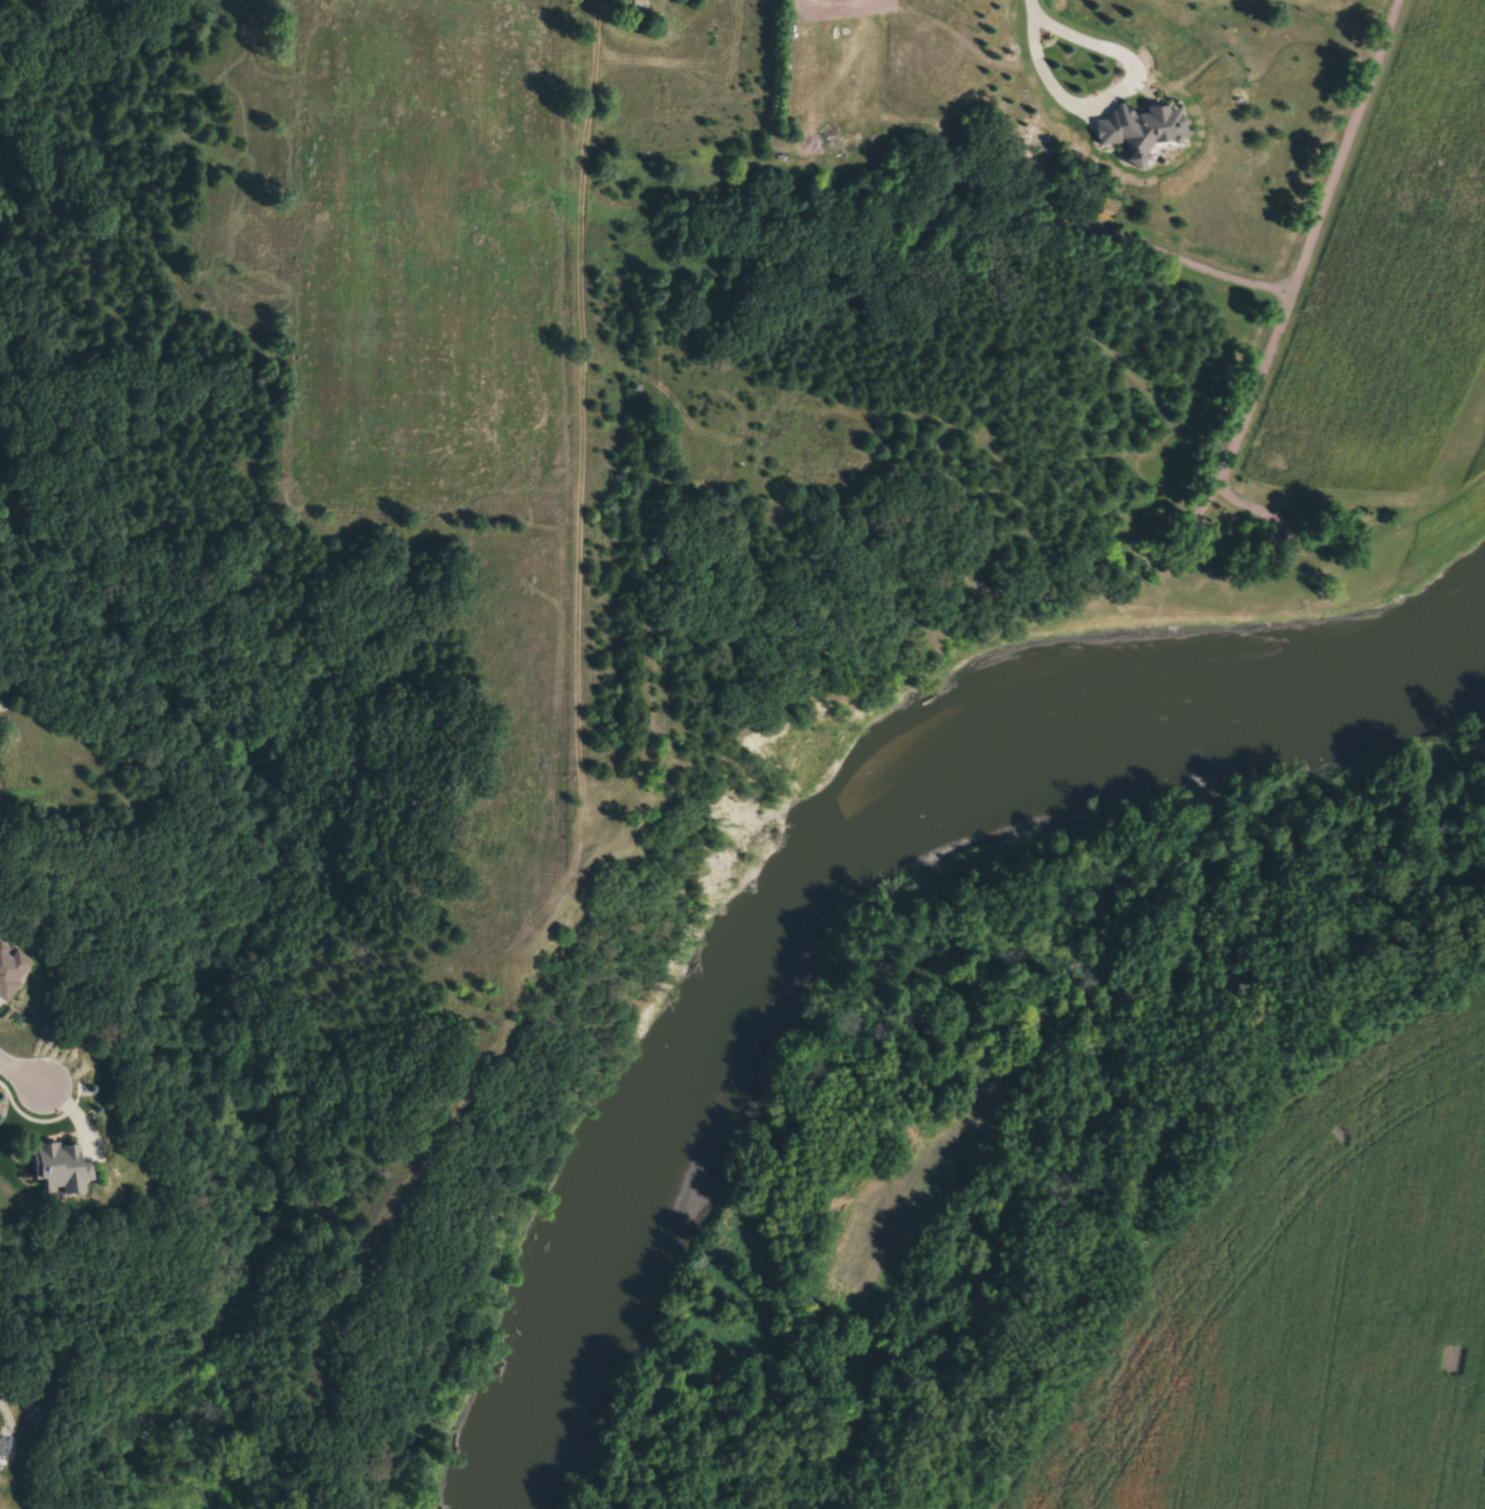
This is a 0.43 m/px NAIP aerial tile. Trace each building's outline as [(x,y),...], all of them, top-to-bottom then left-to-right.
[(634,10),(648,10),(648,0),(634,0),(634,10)] [(3,1003),(0,1000),(0,945),(7,951),(3,956),(8,960),(14,953),(29,966),(14,982),(18,986),(3,1003)] [(48,1194),(87,1193),(87,1179),(95,1179),(95,1162),(83,1163),(82,1145),(63,1145),(63,1144),(28,1145),(28,1167),(40,1166),(40,1178),(47,1178),(48,1194)] [(6,1444),(0,1442),(0,1430),(8,1432),(6,1444)]
